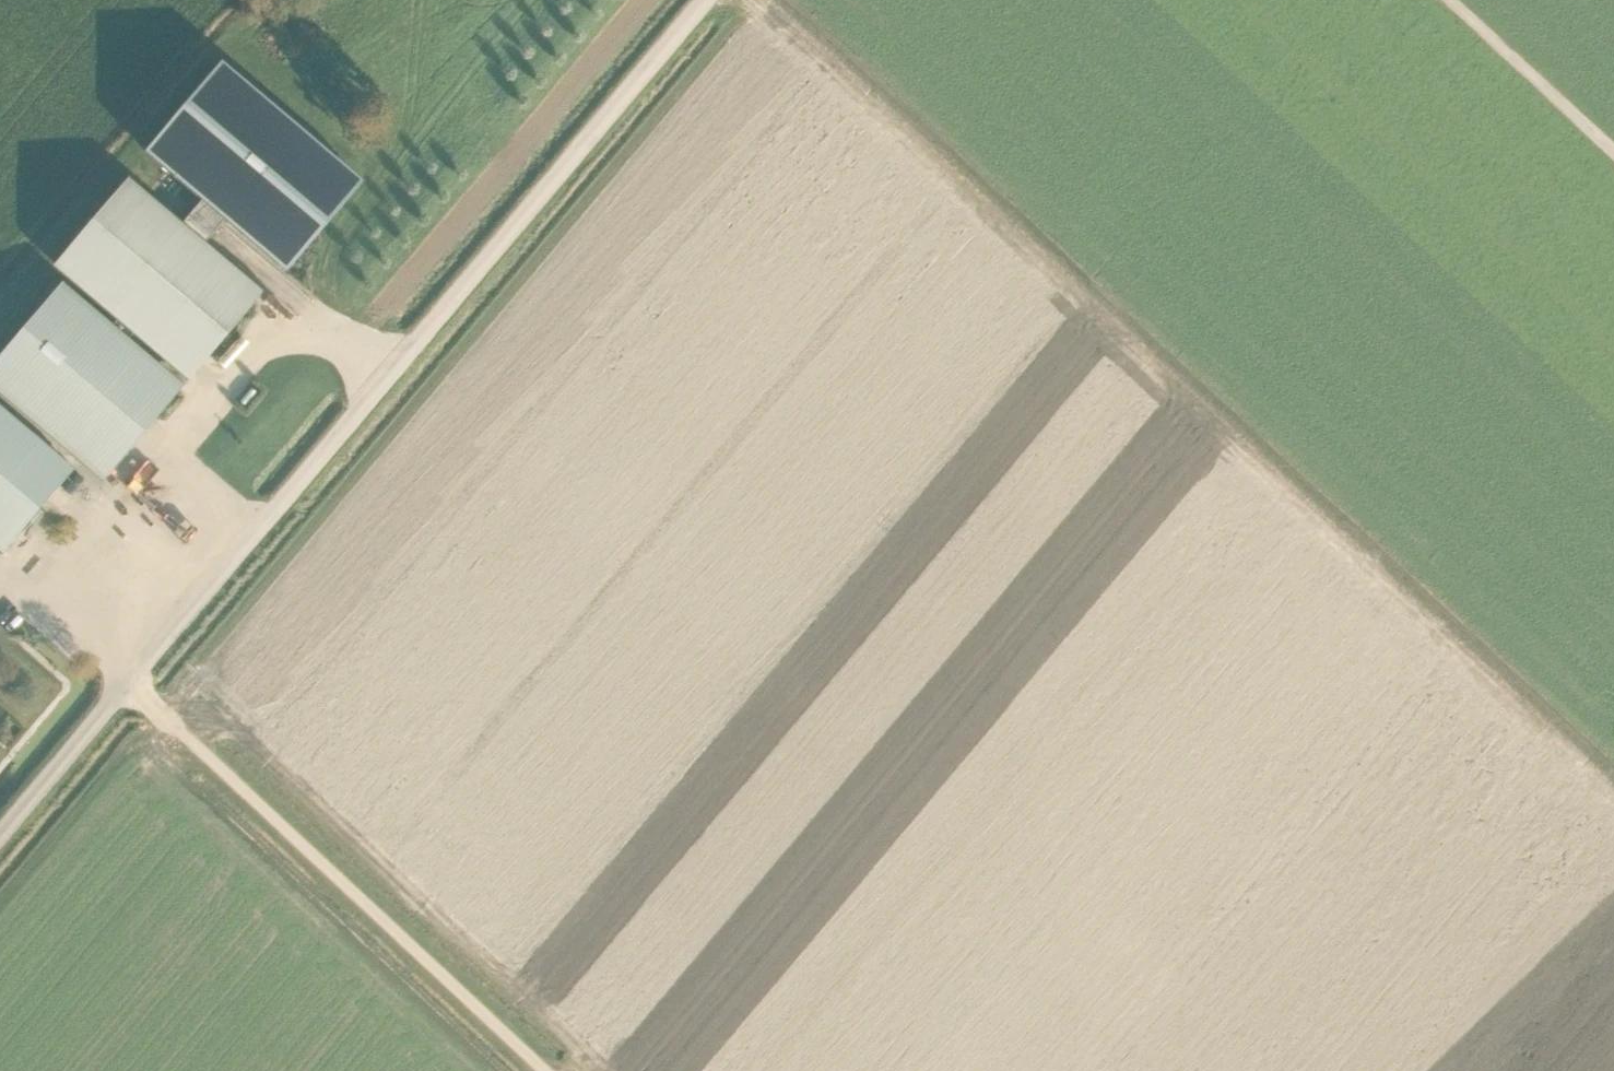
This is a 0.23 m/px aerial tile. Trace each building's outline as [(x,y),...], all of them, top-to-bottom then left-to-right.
[(227,221),(292,272),(367,178),(221,62),(147,154),(205,199),(187,222),(211,241),(227,221)] [(263,296),(127,181),(57,263),(192,379),(263,296)] [(0,354),(0,390),(103,478),(181,387),(60,284),(0,354)] [(5,554),(76,471),(0,407),(0,550),(5,554)] [(501,876),(500,898),(511,898),(512,876),(501,876)]
